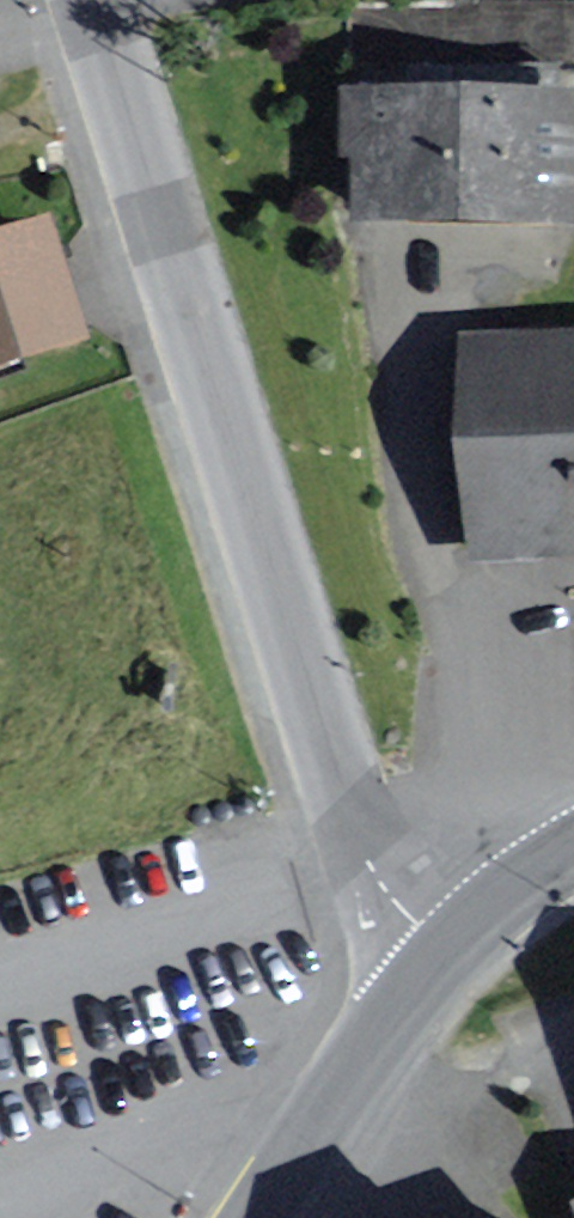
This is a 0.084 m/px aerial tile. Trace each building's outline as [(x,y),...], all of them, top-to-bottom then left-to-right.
[(349,99),(348,230),(573,231),(573,99),(349,99)] [(49,226),(0,244),(0,379),(92,346),(49,226)] [(460,336),(464,560),(573,558),(573,334),(460,336)]
